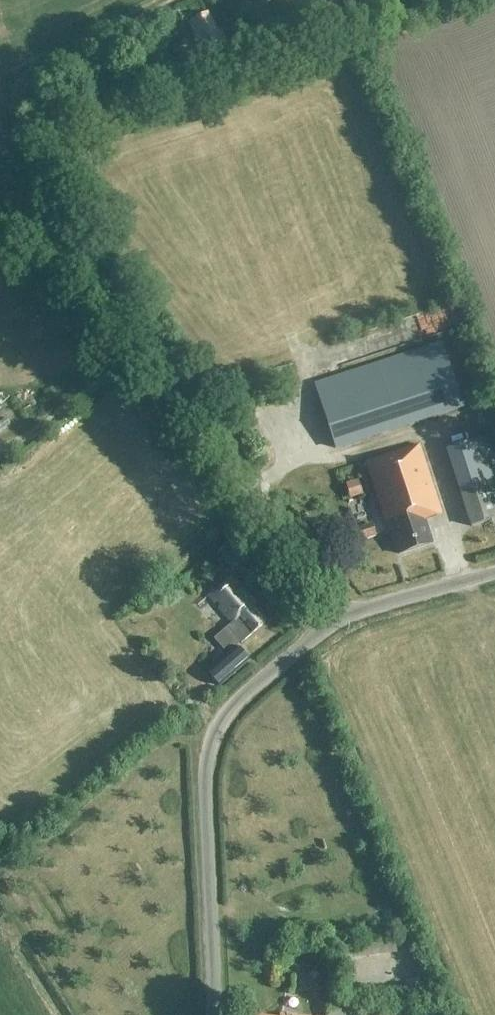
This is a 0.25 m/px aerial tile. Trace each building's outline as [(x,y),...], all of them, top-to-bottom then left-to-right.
[(320,8),(331,3),(330,0),(316,0),(320,8)] [(207,14),(190,23),(208,58),(228,48),(220,32),(217,34),(207,14)] [(441,346),(315,387),(335,448),(461,407),(441,346)] [(446,449),(470,527),(494,519),(494,457),(488,436),(446,449)] [(418,445),(364,462),(386,530),(390,529),(398,555),(431,544),(422,519),(440,513),(418,445)] [(29,452),(19,459),(30,474),(39,467),(29,452)] [(370,524),(355,529),(359,541),(374,537),(370,524)] [(243,559),(230,542),(217,554),(230,570),(243,559)] [(235,645),(239,642),(240,643),(264,623),(251,607),(254,604),(230,576),(207,595),(231,623),(226,627),(227,627),(214,638),(228,655),(207,673),(218,686),(248,661),(235,645)]
